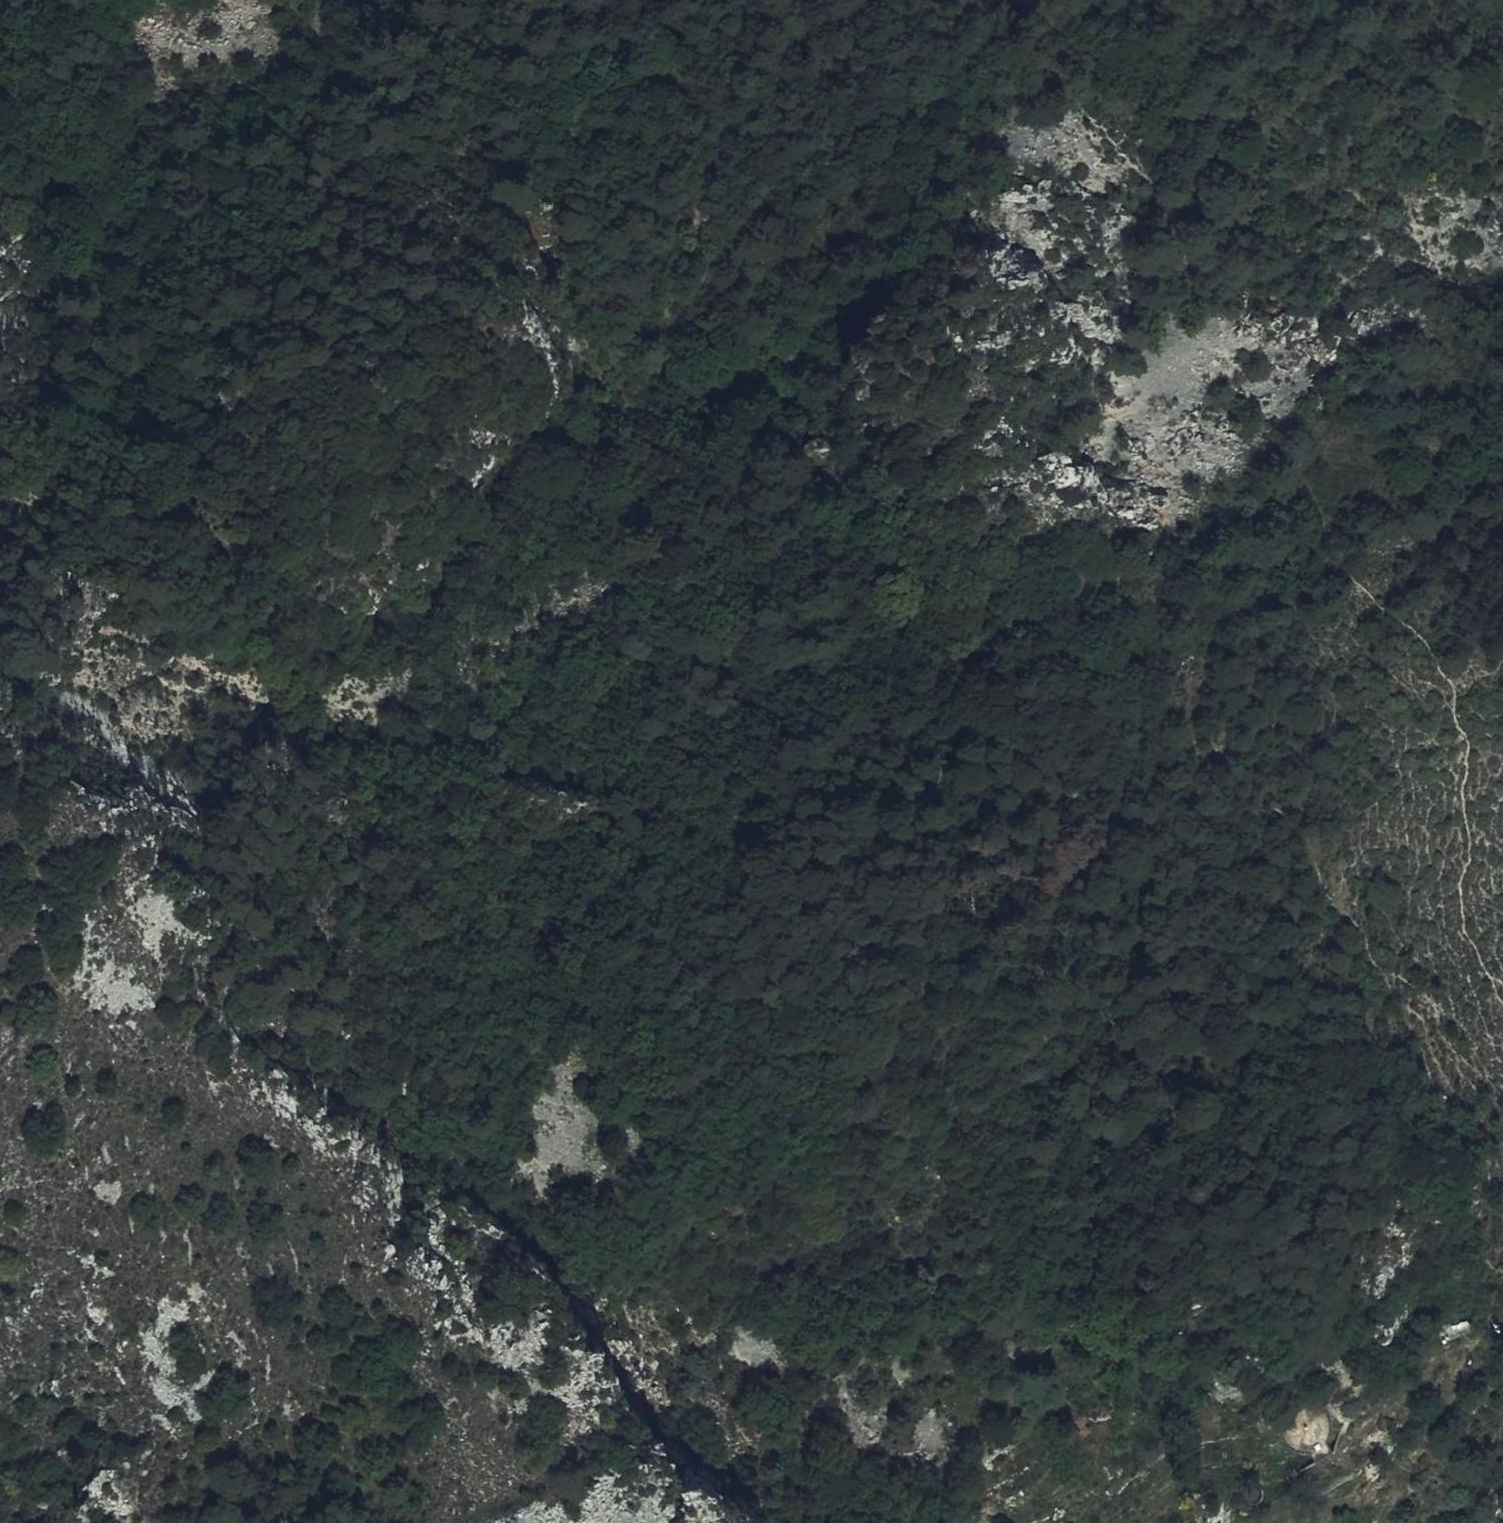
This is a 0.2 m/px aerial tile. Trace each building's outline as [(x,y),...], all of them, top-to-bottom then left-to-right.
[(1305,1464),(1312,1472),(1326,1461),(1321,1455),(1325,1446),(1326,1437),(1324,1428),(1318,1419),(1310,1414),(1305,1412),(1295,1411),(1286,1414),(1279,1420),(1274,1428),(1272,1438),(1273,1447),(1278,1456),(1284,1461),(1292,1465),(1300,1466),(1305,1464)]
